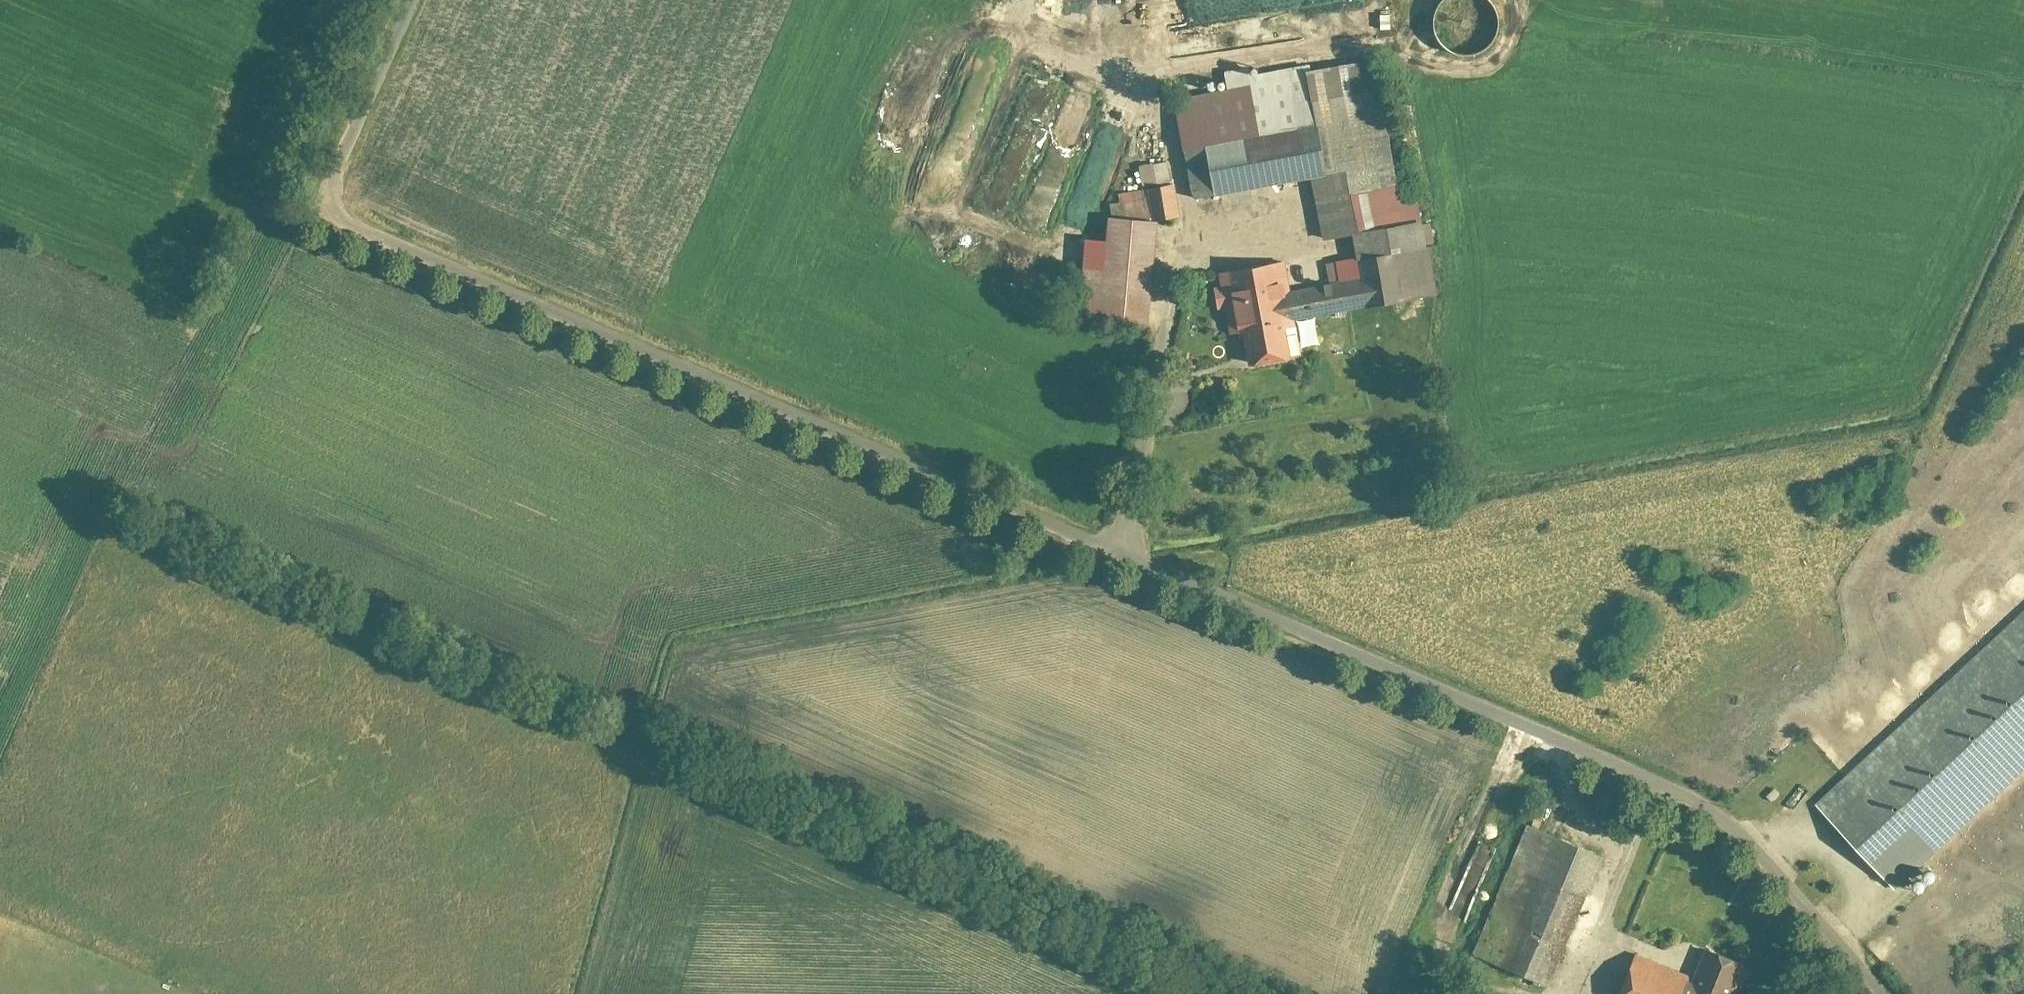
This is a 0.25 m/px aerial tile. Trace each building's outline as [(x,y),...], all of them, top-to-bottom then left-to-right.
[(1378,19),(1379,35),(1392,35),(1391,18),(1378,19)] [(1206,152),(1213,199),(1307,185),(1316,244),(1353,239),(1359,276),(1286,287),(1283,267),(1216,277),(1230,369),(1285,361),(1279,325),(1439,300),(1432,253),(1420,255),(1412,205),(1396,207),(1374,60),(1308,70),(1307,62),(1206,78),(1209,96),(1173,101),(1181,155),(1206,152)] [(1153,232),(1176,228),(1169,193),(1147,197),(1153,232)] [(1066,327),(1137,333),(1146,231),(1097,226),(1093,278),(1071,276),(1066,327)] [(1821,797),(1899,880),(2023,762),(2023,605),(1821,797)] [(1473,963),(1544,992),(1598,863),(1527,834),(1473,963)] [(1704,950),(1687,993),(1625,968),(1615,993),(1734,993),(1745,967),(1704,950)]
